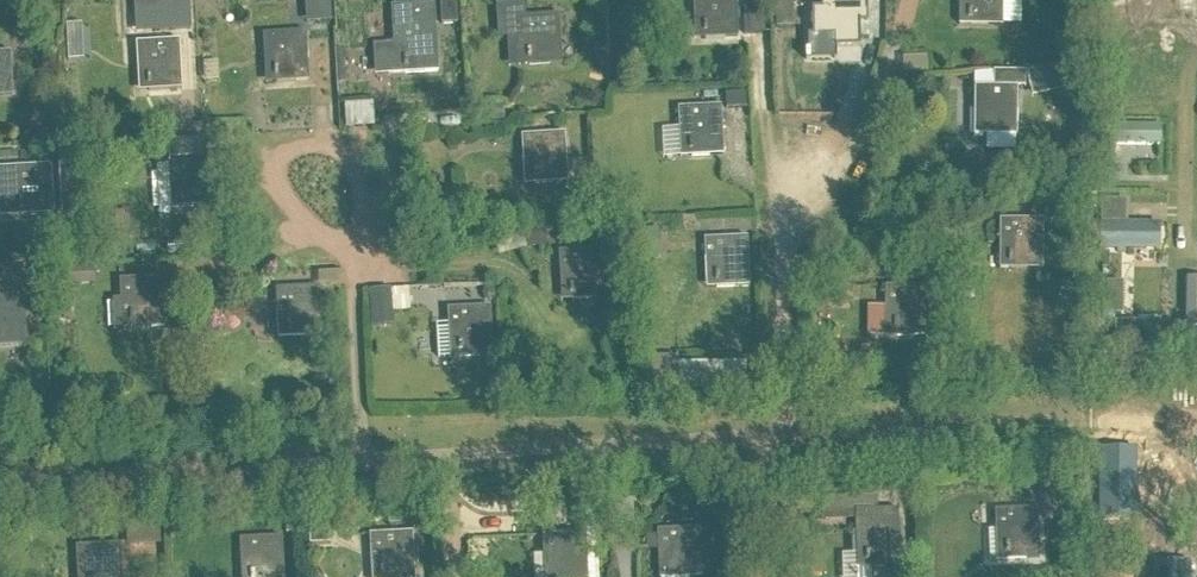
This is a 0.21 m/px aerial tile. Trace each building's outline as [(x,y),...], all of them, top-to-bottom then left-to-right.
[(139,1),(140,32),(193,29),(191,0),(154,0),(139,1)] [(330,0),(304,0),(304,9),(314,8),(315,25),(331,24),(330,0)] [(696,42),(740,42),(739,0),(696,0),(696,42)] [(768,37),(768,0),(746,0),(747,38),(768,37)] [(810,29),(812,29),(812,38),(833,37),(833,50),(860,49),(859,12),(867,12),(867,0),(820,0),(820,10),(811,10),(811,19),(810,19),(810,29)] [(960,29),(1004,30),(1004,0),(961,0),(960,29)] [(1007,26),(1024,26),(1024,0),(1013,0),(1006,0),(1007,26)] [(1128,9),(1152,10),(1152,0),(1128,0),(1128,9)] [(393,45),(386,46),(388,76),(439,73),(435,5),(391,8),(393,45)] [(561,18),(518,21),(522,71),(565,68),(561,18)] [(307,36),(266,39),(268,86),(310,84),(307,36)] [(180,45),(138,48),(141,94),(184,91),(180,45)] [(0,56),(0,101),(14,100),(11,56),(0,56)] [(974,90),(973,140),(1017,140),(1018,91),(1025,91),(1025,75),(993,75),(993,90),(974,90)] [(722,109),(680,111),(683,161),(725,158),(722,109)] [(1160,129),(1107,129),(1107,148),(1160,148),(1160,129)] [(567,138),(524,140),(526,189),(569,187),(567,138)] [(82,152),(66,152),(66,222),(81,222),(82,152)] [(213,162),(172,165),(176,213),(216,210),(213,162)] [(56,219),(52,170),(0,174),(0,197),(2,223),(56,219)] [(1101,203),(1101,252),(1159,252),(1159,226),(1126,226),(1126,204),(1101,203)] [(1000,224),(1000,273),(1043,273),(1043,225),(1000,224)] [(750,241),(707,242),(709,292),(752,290),(750,241)] [(603,251),(560,254),(563,304),(606,301),(603,251)] [(0,271),(0,347),(24,346),(20,270),(0,271)] [(1184,331),(1196,331),(1196,281),(1185,281),(1184,331)] [(165,282),(122,284),(124,333),(167,331),(165,282)] [(1102,285),(1102,316),(1122,316),(1121,285),(1102,285)] [(374,290),(375,325),(397,325),(397,290),(374,290)] [(928,290),(887,290),(887,339),(928,339),(928,290)] [(319,291),(278,293),(281,341),(322,338),(319,291)] [(448,330),(436,331),(437,360),(450,359),(450,360),(493,357),(490,308),(447,311),(448,330)] [(1115,325),(1115,348),(1162,349),(1162,325),(1115,325)] [(190,328),(191,352),(215,352),(214,328),(190,328)] [(1136,519),(1136,450),(1098,450),(1098,519),(1136,519)] [(1044,501),(1045,519),(1058,519),(1057,500),(1044,501)] [(901,571),(900,522),(900,515),(879,515),(879,502),(822,503),(823,524),(856,523),(858,572),(901,571)] [(610,506),(611,534),(636,533),(634,505),(610,506)] [(1039,514),(996,516),(999,565),(1041,562),(1039,514)] [(327,522),(307,523),(309,547),(329,546),(327,522)] [(659,534),(661,576),(705,576),(703,532),(659,534)] [(355,540),(357,564),(372,564),(373,576),(416,576),(413,537),(355,540)] [(545,541),(547,576),(589,576),(587,538),(545,541)] [(241,544),(243,576),(285,576),(283,541),(241,544)] [(78,553),(80,576),(123,576),(121,550),(78,553)] [(1152,563),(1152,573),(1152,576),(1190,576),(1190,571),(1190,563),(1152,563)]
